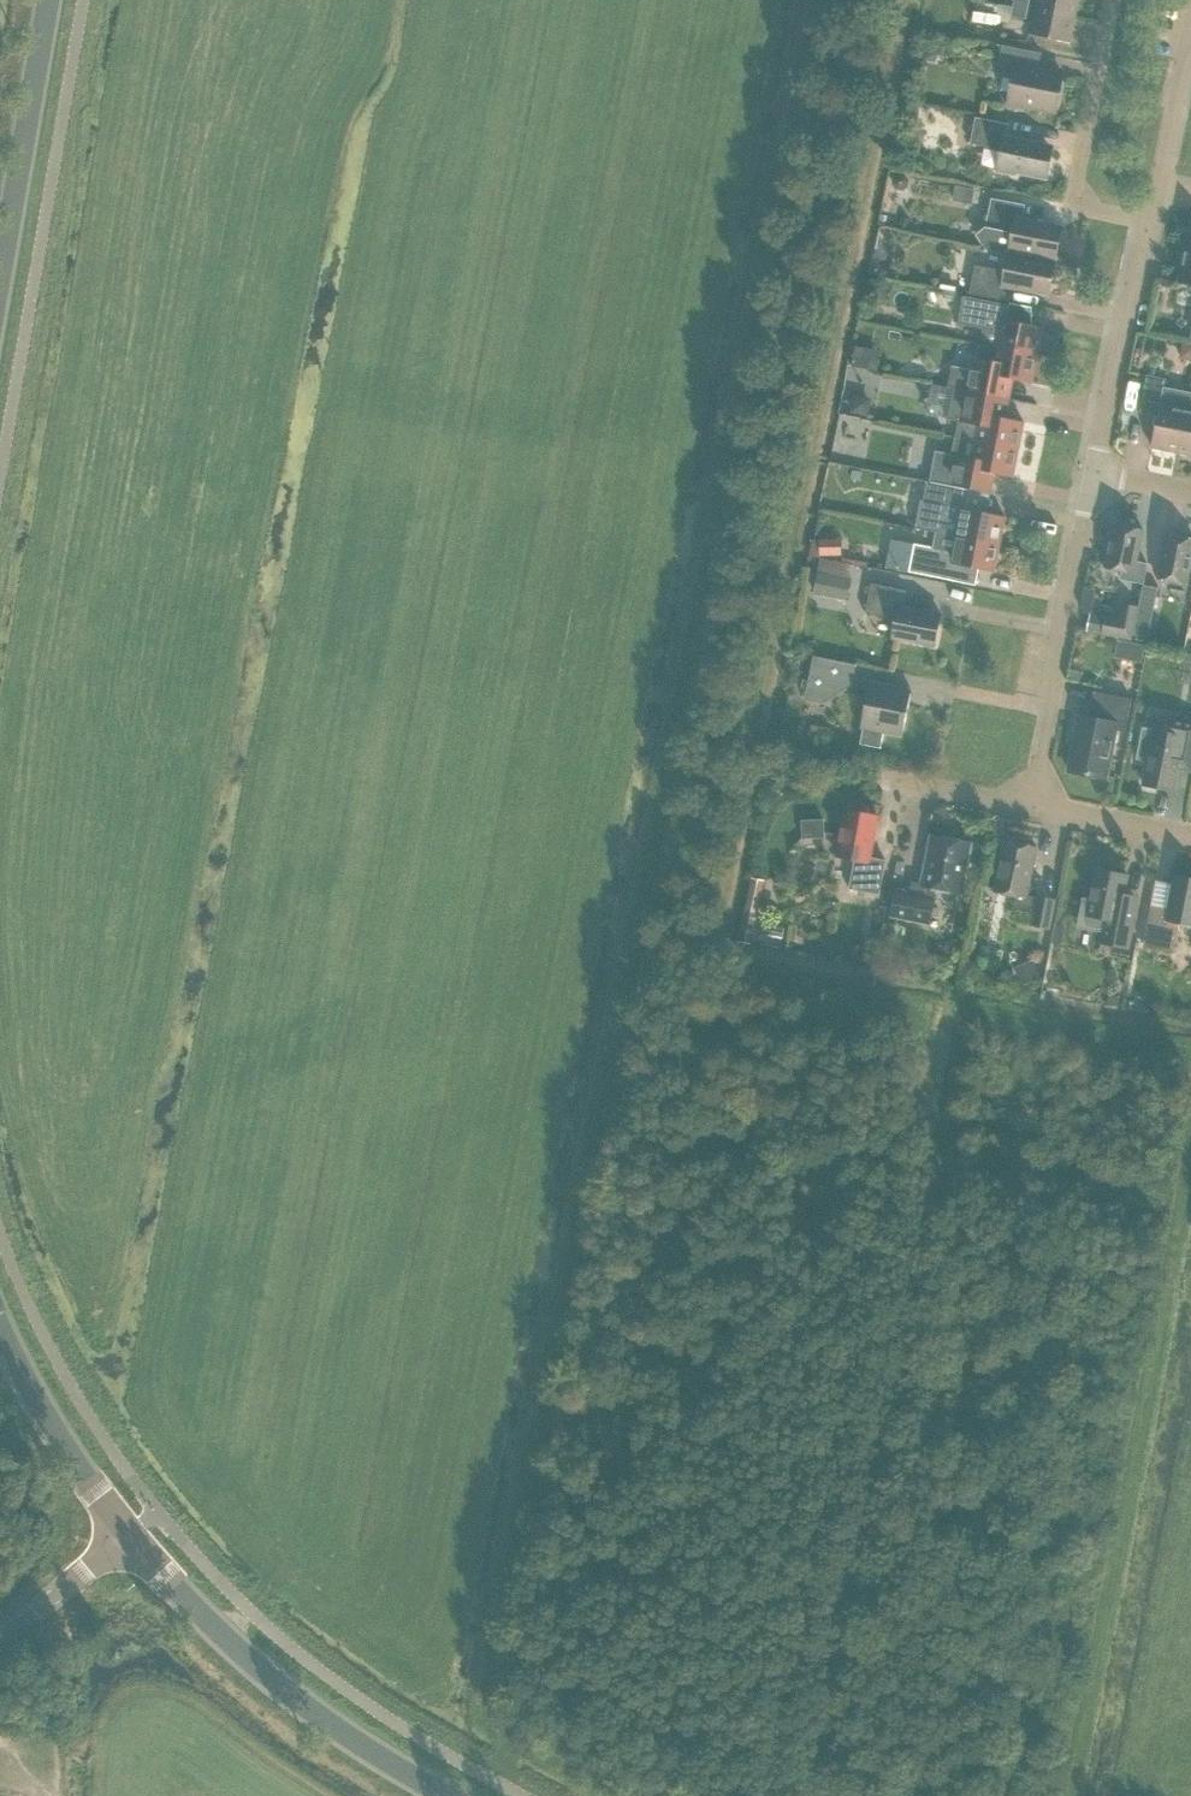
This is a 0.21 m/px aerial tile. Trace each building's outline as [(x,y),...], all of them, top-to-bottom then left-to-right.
[(1079,0),(1038,0),(1036,10),(1075,18),(1079,0)] [(1027,19),(1029,8),(1014,5),(1011,16),(1027,19)] [(1070,43),(1075,18),(1036,10),(1031,35),(1070,43)] [(1042,53),(1003,45),(998,67),(1015,70),(1008,106),(1025,110),(1026,106),(1056,112),(1064,75),(1032,68),(1035,53),(1042,54),(1042,53)] [(939,51),(927,49),(925,60),(936,62),(939,51)] [(1043,177),(1049,146),(1006,137),(1009,124),(976,117),(971,143),(1001,149),(997,172),(1017,176),(1018,172),(1043,177)] [(894,179),(893,185),(896,189),(902,190),(907,187),(908,181),(904,176),(898,175),(894,179)] [(957,187),(955,202),(971,205),(973,189),(957,187)] [(1056,258),(1063,227),(1023,219),(1026,204),(992,198),(986,227),(976,234),(982,244),(1009,249),(1056,258)] [(1189,232),(1179,282),(1190,284),(1190,232),(1189,232)] [(1049,294),(1055,263),(1009,254),(1005,271),(975,265),(970,293),(1002,299),(1005,285),(1049,294)] [(979,343),(1037,355),(1043,327),(1032,325),(1032,307),(1010,302),(1009,305),(963,296),(958,323),(982,327),(979,343)] [(1182,340),(1179,357),(1190,359),(1190,342),(1182,340)] [(1032,383),(1037,355),(979,343),(977,358),(974,358),(971,370),(952,367),(949,386),(954,388),(1002,397),(1005,377),(1032,383)] [(851,364),(879,368),(882,348),(854,344),(851,364)] [(1178,453),(1187,408),(1161,403),(1166,379),(1147,375),(1140,412),(1158,416),(1152,447),(1178,453)] [(1009,398),(1002,397),(954,388),(948,418),(960,420),(956,437),(977,441),(1019,449),(1024,421),(1005,418),(1009,398)] [(1190,393),(1187,408),(1178,453),(1190,455),(1190,393)] [(852,394),(848,413),(868,417),(871,398),(852,394)] [(977,441),(956,437),(955,436),(952,454),(936,450),(930,481),(969,489),(992,494),(996,474),(1013,477),(1019,449),(977,441)] [(969,489),(930,481),(927,481),(921,512),(942,516),(939,532),(958,536),(1000,544),(1005,516),(965,508),(969,489)] [(1135,573),(1143,529),(1115,523),(1106,567),(1135,573)] [(958,536),(939,532),(936,531),(933,547),(915,543),(909,571),(976,584),(979,568),(994,571),(1000,544),(958,536)] [(1190,563),(1190,539),(1167,534),(1158,578),(1187,584),(1190,563)] [(816,538),(816,554),(842,554),(842,538),(816,538)] [(848,601),(852,578),(819,571),(814,594),(848,601)] [(935,645),(941,614),(904,606),(908,590),(872,582),(866,612),(896,618),(893,637),(935,645)] [(1138,613),(1152,616),(1158,588),(1144,585),(1138,613)] [(1092,611),(1094,604),(1095,596),(1084,594),(1082,602),(1081,609),(1092,611)] [(1130,639),(1137,606),(1117,602),(1114,616),(1091,612),(1087,631),(1130,639)] [(1136,632),(1152,635),(1155,620),(1139,616),(1136,632)] [(825,702),(853,683),(857,664),(814,655),(805,698),(825,702)] [(902,735),(912,689),(870,680),(861,727),(863,727),(860,743),(881,747),(884,732),(902,735)] [(1126,731),(1132,698),(1094,691),(1089,718),(1079,716),(1069,770),(1107,777),(1116,729),(1126,731)] [(1175,716),(1171,733),(1144,727),(1137,758),(1149,760),(1144,784),(1173,790),(1177,768),(1190,771),(1190,720),(1175,716)] [(880,894),(886,860),(870,857),(878,815),(847,809),(838,856),(855,859),(849,888),(880,894)] [(825,817),(801,819),(802,837),(825,836),(825,817)] [(961,891),(970,843),(932,836),(923,882),(913,880),(910,893),(896,890),(892,915),(930,922),(937,887),(961,891)] [(1037,897),(1028,895),(1037,847),(1004,841),(995,890),(1017,894),(1014,907),(1034,911),(1031,924),(1050,928),(1056,899),(1037,896),(1037,897)] [(1129,948),(1139,896),(1124,893),(1128,874),(1097,868),(1091,899),(1083,897),(1078,926),(1102,931),(1100,942),(1129,948)] [(736,938),(759,943),(772,879),(750,874),(736,938)] [(1175,874),(1168,909),(1151,906),(1143,943),(1174,949),(1180,922),(1190,924),(1190,878),(1175,874)] [(1123,995),(1110,993),(1108,1004),(1122,1005),(1123,995)]
